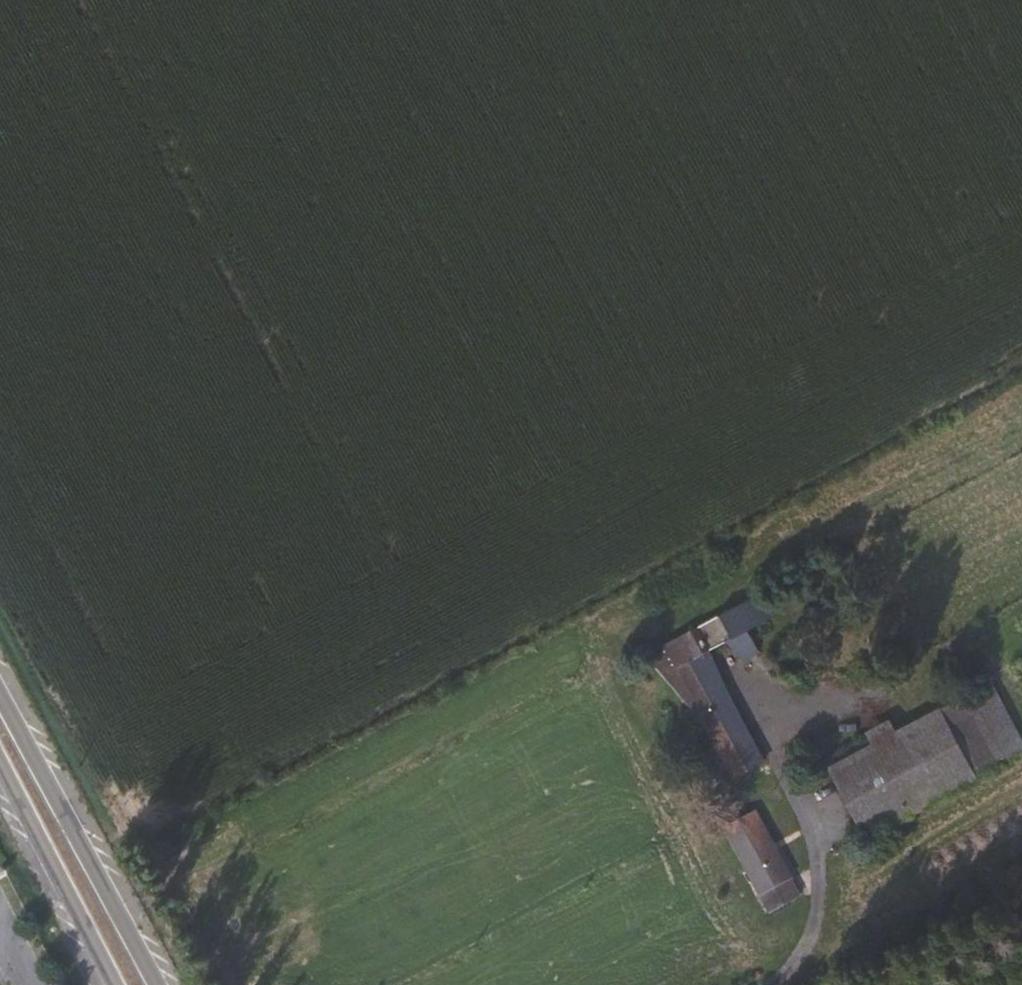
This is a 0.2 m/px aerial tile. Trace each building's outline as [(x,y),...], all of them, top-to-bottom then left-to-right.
[(766,761),(708,656),(753,629),(740,607),(666,645),(738,776),(766,761)] [(840,770),(844,777),(878,838),(1021,758),(1021,726),(998,683),(840,770)] [(760,813),(726,831),(772,915),(805,896),(760,813)]
